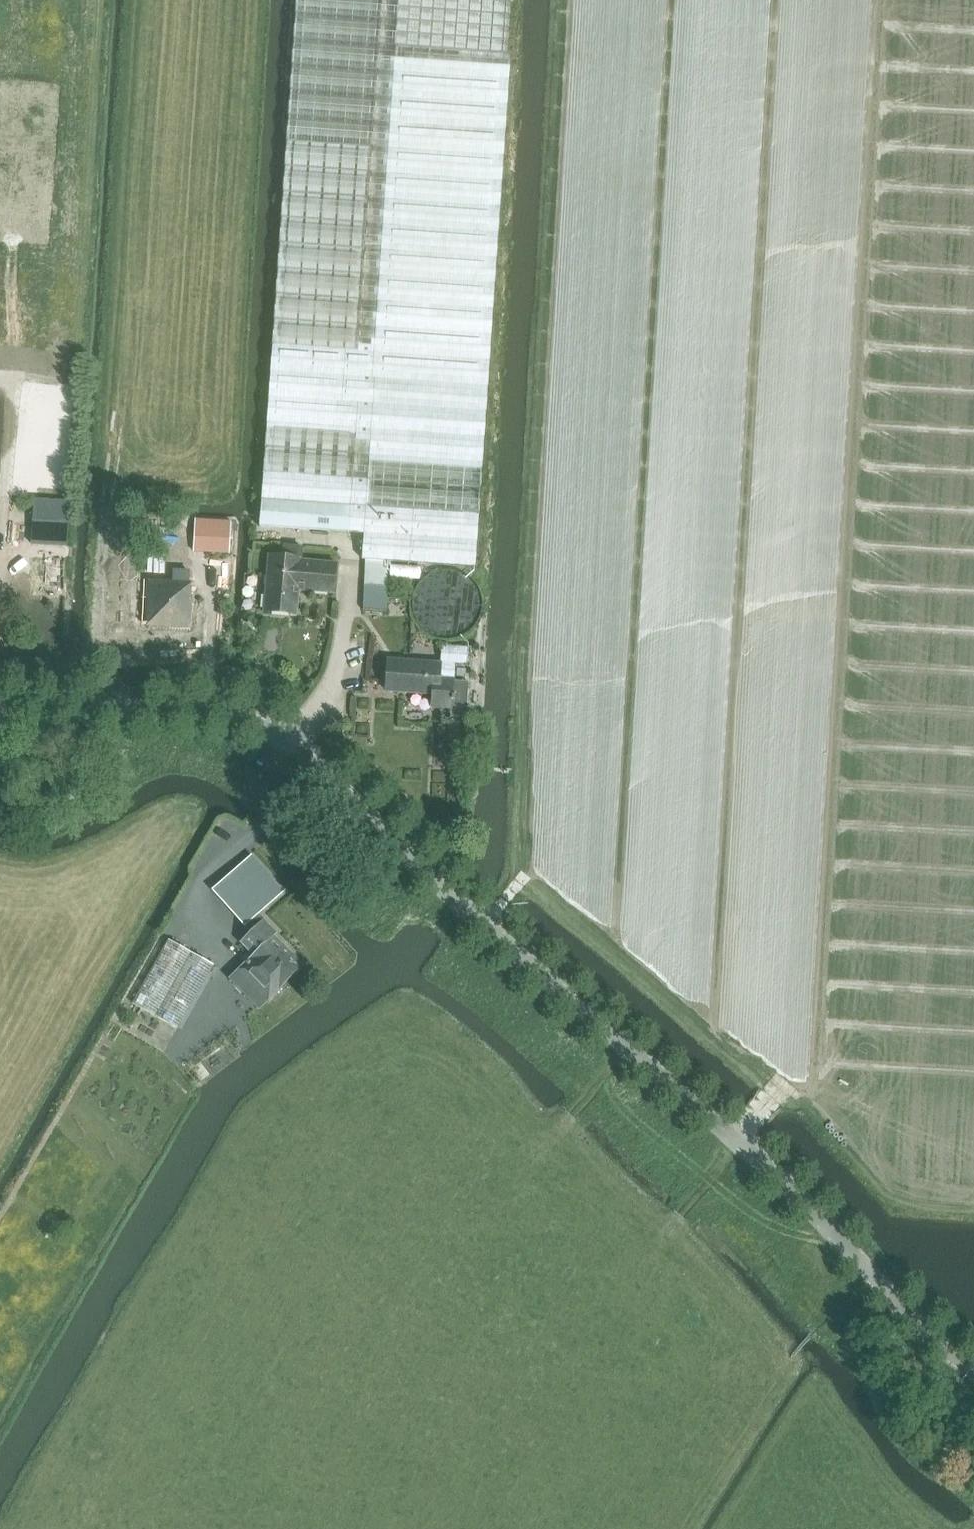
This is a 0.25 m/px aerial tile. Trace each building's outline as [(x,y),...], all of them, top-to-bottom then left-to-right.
[(291,64),(281,218),(270,371),(259,526),(363,533),(362,558),(476,566),(488,386),(498,232),(511,54),(507,53),(511,0),(295,0),(291,64)] [(32,519),(68,521),(69,501),(34,499),(32,519)] [(29,541),(68,543),(69,525),(30,523),(29,541)] [(195,523),(193,551),(228,553),(230,525),(195,523)] [(270,557),(265,614),(296,617),(299,589),(309,590),(309,593),(334,595),(337,565),(301,562),(303,549),(285,547),(284,558),(270,557)] [(43,594),(62,595),(64,553),(45,552),(43,594)] [(142,626),(189,628),(192,584),(144,581),(142,626)] [(387,613),(389,588),(364,586),(362,611),(387,613)] [(473,661),(474,646),(468,646),(468,653),(439,651),(439,659),(473,661)] [(389,661),(386,691),(434,695),(433,707),(467,710),(469,682),(441,680),(442,666),(389,661)] [(251,856),(212,890),(245,927),(246,926),(251,932),(263,920),(258,916),(284,893),(251,856)] [(253,955),(240,968),(270,998),(303,965),(274,936),(277,933),(264,920),(263,920),(251,932),(241,942),(253,955)] [(132,1003),(177,1029),(213,965),(168,940),(132,1003)]
